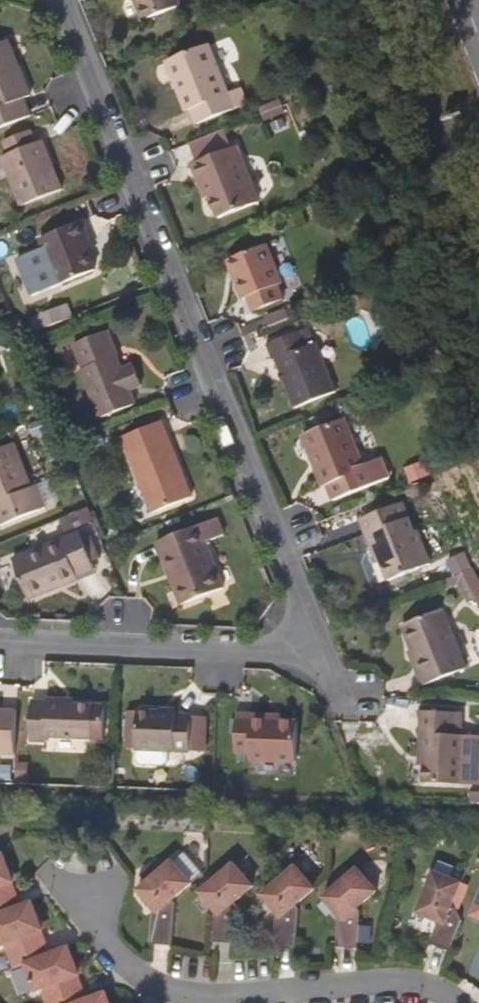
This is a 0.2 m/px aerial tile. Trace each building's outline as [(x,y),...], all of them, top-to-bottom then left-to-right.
[(145,19),(181,5),(179,0),(138,0),(145,19)] [(31,117),(24,100),(30,98),(8,41),(0,44),(0,129),(31,117)] [(183,81),(193,110),(199,123),(235,109),(210,44),(168,61),(177,83),(183,81)] [(188,112),(193,110),(183,81),(177,83),(188,112)] [(48,168),(39,146),(32,132),(5,143),(11,157),(5,159),(24,207),(63,190),(53,165),(48,168)] [(45,144),(39,146),(48,168),(53,165),(45,144)] [(238,148),(234,150),(240,165),(244,162),(238,148)] [(240,165),(234,150),(194,165),(202,184),(206,182),(212,196),(221,219),(260,204),(244,162),(240,165)] [(207,198),(212,196),(206,182),(202,184),(207,198)] [(59,251),(66,249),(60,234),(19,251),(37,296),(72,282),(64,263),(59,251)] [(269,245),(232,259),(239,277),(235,278),(242,299),(248,297),(253,311),(284,299),(278,286),(284,283),(269,245)] [(70,261),(66,249),(59,251),(64,263),(70,261)] [(228,261),(235,278),(239,277),(232,259),(228,261)] [(45,328),(64,321),(59,309),(41,317),(45,328)] [(83,371),(101,418),(137,405),(132,390),(146,385),(139,364),(123,370),(116,353),(117,350),(109,331),(76,345),(86,370),(83,371)] [(311,349),(305,332),(269,347),(274,362),(277,360),(296,409),(338,393),(319,346),(311,349)] [(243,339),(248,350),(255,347),(250,335),(243,339)] [(319,459),(330,485),(336,502),(372,487),(347,423),(305,438),(314,461),(319,459)] [(123,439),(154,513),(192,498),(163,424),(123,439)] [(5,525),(45,509),(37,488),(32,490),(16,450),(0,456),(0,513),(5,525)] [(324,488),(330,485),(319,459),(314,461),(324,488)] [(378,552),(390,583),(431,566),(418,533),(416,534),(404,505),(363,521),(376,553),(378,552)] [(175,573),(188,605),(225,590),(207,545),(223,537),(217,520),(157,544),(170,575),(175,573)] [(55,586),(97,568),(82,532),(15,559),(32,600),(57,590),(55,586)] [(446,557),(450,587),(465,585),(467,603),(478,601),(478,575),(476,553),(446,557)] [(99,573),(97,568),(55,586),(57,590),(99,573)] [(183,607),(188,605),(175,573),(170,575),(183,607)] [(423,672),(418,674),(424,688),(468,671),(444,614),(405,629),(415,652),(423,672)] [(409,654),(418,674),(423,672),(415,652),(409,654)] [(32,702),(31,742),(46,743),(48,738),(93,740),(94,708),(66,706),(66,702),(49,701),(47,703),(32,702)] [(16,713),(0,713),(0,755),(14,755),(16,713)] [(458,735),(458,715),(422,713),(421,737),(428,737),(427,767),(425,785),(461,787),(463,736),(458,735)] [(139,714),(138,751),(191,755),(192,717),(178,717),(177,715),(139,714)] [(252,762),(297,764),(299,723),(271,722),(271,718),(238,716),(237,753),(252,754),(252,762)] [(419,767),(427,767),(428,737),(421,737),(419,767)] [(23,900),(13,874),(16,873),(6,846),(0,848),(0,909),(23,900)] [(170,895),(187,881),(167,858),(135,886),(152,907),(150,940),(169,941),(171,899),(169,898),(170,895)] [(231,899),(250,882),(230,860),(198,889),(214,908),(213,940),(230,940),(232,902),(231,899)] [(294,900),(312,885),(294,863),(261,892),(277,910),(275,941),(292,943),(295,905),(293,903),(294,900)] [(338,915),(334,948),(352,950),(357,909),(354,907),(374,889),(354,867),(322,894),(338,915)] [(450,904),(460,880),(432,869),(416,910),(438,919),(431,941),(447,948),(458,918),(450,904)] [(52,948),(43,925),(45,924),(34,896),(23,900),(0,909),(0,937),(0,938),(1,940),(4,939),(13,963),(26,958),(52,948)] [(52,948),(26,958),(37,986),(41,984),(48,1002),(63,1002),(88,994),(78,970),(81,969),(70,941),(52,948)] [(88,994),(63,1002),(114,1002),(108,987),(88,994)]
